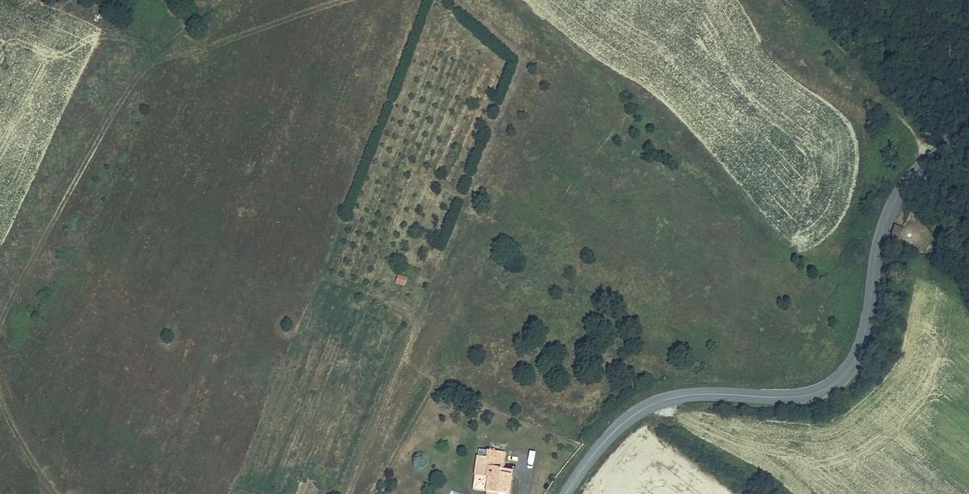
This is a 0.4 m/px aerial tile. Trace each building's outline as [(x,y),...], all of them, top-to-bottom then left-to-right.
[(895,225),(892,234),(896,235),(902,238),(905,228),(902,228),(895,225)] [(399,276),(396,283),(404,285),(406,278),(399,276)] [(479,449),(473,489),(487,491),(487,492),(488,492),(498,493),(502,493),(509,493),(512,475),(502,473),(502,469),(503,469),(505,453),(479,449)]
